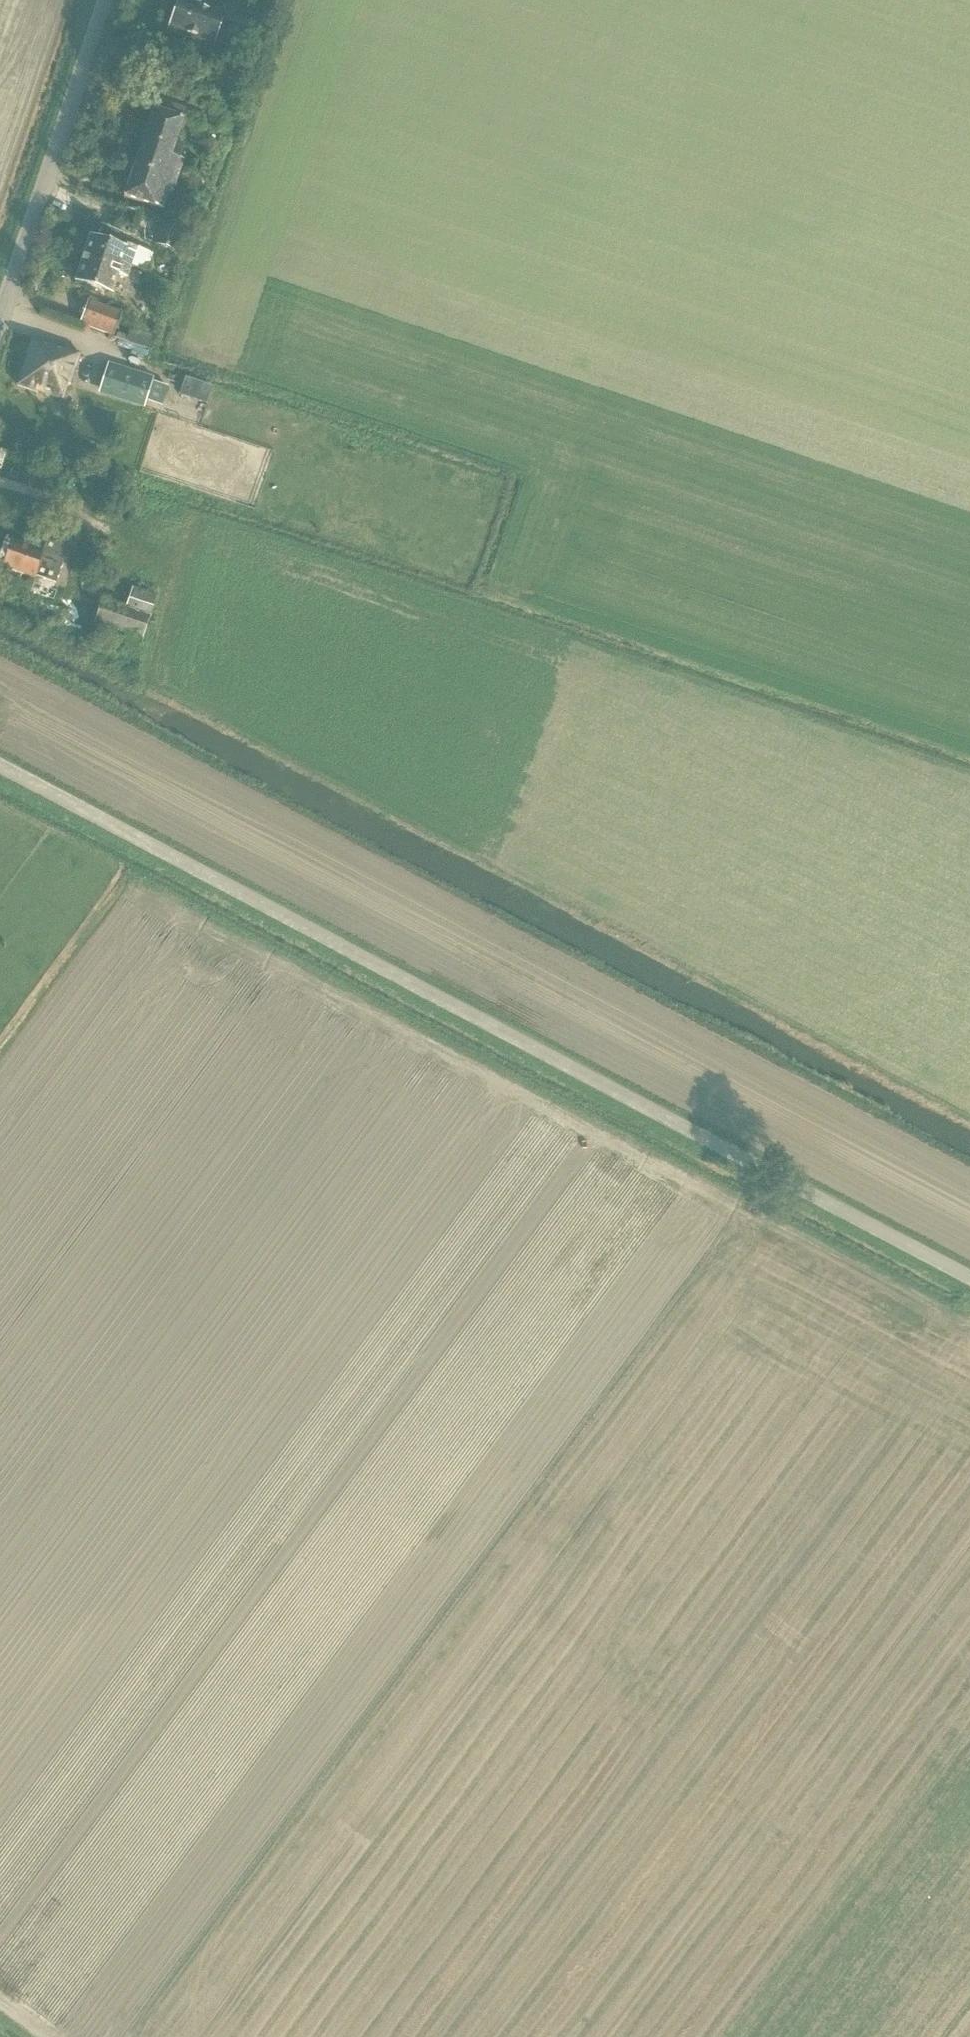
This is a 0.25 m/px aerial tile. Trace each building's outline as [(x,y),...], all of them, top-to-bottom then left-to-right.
[(186,0),(180,0),(169,29),(213,44),(219,28),(245,37),(250,22),(186,0)] [(178,143),(184,123),(186,119),(153,109),(123,197),(164,209),(171,189),(175,191),(185,161),(180,160),(185,145),(178,143)] [(185,226),(163,219),(155,244),(176,251),(185,226)] [(137,254),(129,251),(90,237),(76,281),(114,294),(120,276),(129,279),(137,254)] [(114,336),(123,312),(89,299),(80,324),(114,336)] [(127,340),(148,347),(152,334),(132,327),(127,340)] [(92,332),(88,344),(118,354),(122,342),(92,332)] [(72,386),(82,354),(32,336),(17,386),(64,400),(69,385),(72,386)] [(128,359),(149,364),(151,354),(130,350),(128,359)] [(155,377),(109,362),(99,393),(145,408),(155,377)] [(213,401),(218,386),(194,377),(189,392),(213,401)] [(57,584),(64,560),(69,545),(48,538),(42,554),(13,543),(4,567),(35,578),(36,577),(57,584)] [(12,577),(9,586),(41,597),(44,588),(12,577)] [(139,651),(158,595),(133,587),(126,607),(103,599),(94,623),(127,634),(123,646),(139,651)]
